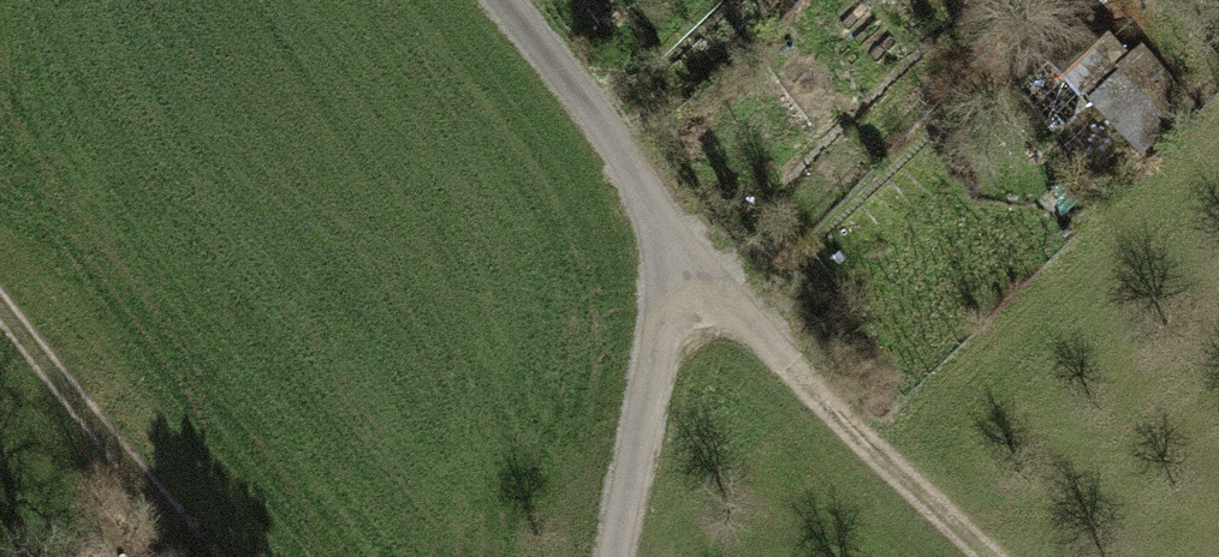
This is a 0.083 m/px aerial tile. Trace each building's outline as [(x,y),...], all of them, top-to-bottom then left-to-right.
[(1200,100),(1143,46),(1131,58),(1108,36),(1099,45),(1077,25),(1040,63),(1143,160),(1200,100)]
